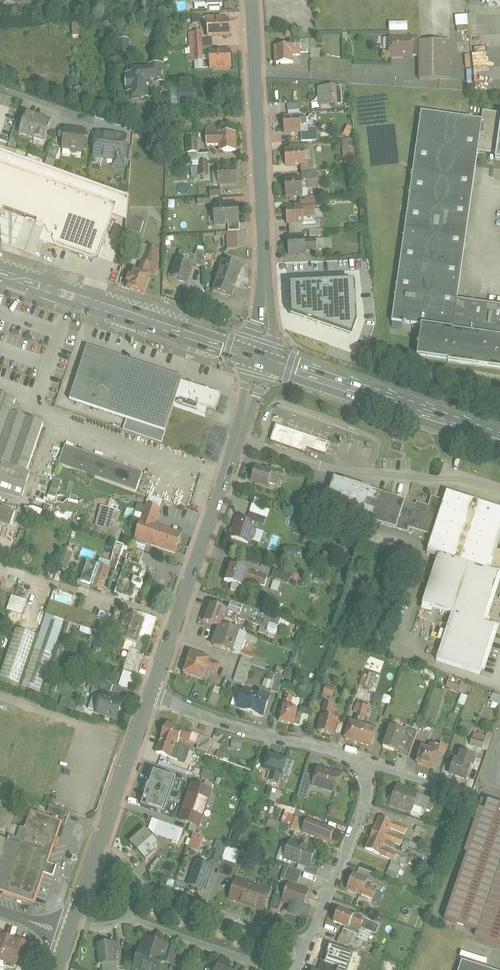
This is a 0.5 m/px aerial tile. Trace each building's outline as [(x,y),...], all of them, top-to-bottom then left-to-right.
[(453,16),(454,26),(468,25),(467,15),(453,16)] [(222,17),(211,18),(212,37),(231,36),(230,20),(222,21),(222,17)] [(407,33),(407,23),(386,23),(386,33),(407,33)] [(202,32),(190,33),(191,47),(195,47),(202,47),(202,40),(202,32)] [(421,38),(390,38),(390,39),(392,39),(392,47),(390,49),(390,56),(392,57),(404,57),(405,56),(420,56),(420,42),(421,42),(421,38)] [(317,49),(316,39),(290,40),(290,46),(301,46),(301,50),(317,49)] [(129,40),(120,40),(120,53),(129,53),(129,40)] [(421,42),(420,42),(420,56),(421,79),(450,79),(450,42),(421,42)] [(290,46),(276,47),(277,64),(294,63),(294,56),(301,55),(301,50),(301,46),(290,46)] [(231,52),(210,53),(211,69),(232,68),(231,52)] [(165,66),(148,66),(148,70),(156,70),(156,81),(156,83),(165,82),(165,66)] [(148,70),(134,71),(134,75),(128,75),(128,80),(127,80),(127,88),(128,88),(128,93),(135,92),(135,96),(142,96),(142,99),(151,99),(150,81),(156,81),(156,70),(148,70)] [(336,86),(320,88),(321,106),(338,105),(337,98),(342,98),(341,87),(336,87),(336,86)] [(195,89),(179,90),(180,103),(196,103),(195,89)] [(458,300),(478,153),(478,152),(496,155),(496,160),(499,161),(499,114),(483,111),(482,121),(422,112),(392,322),(422,326),(419,357),(419,356),(449,361),(449,362),(499,369),(499,306),(458,300)] [(52,123),(27,115),(24,125),(20,134),(21,135),(45,143),(52,123)] [(301,116),(284,117),(285,133),(301,132),(301,135),(313,135),(313,140),(319,140),(318,127),(307,128),(307,125),(307,118),(301,118),(301,116)] [(11,138),(11,139),(19,141),(21,135),(20,134),(24,125),(17,122),(15,129),(11,138)] [(236,133),(220,134),(220,129),(207,129),(208,146),(220,145),(220,152),(237,151),(236,133)] [(87,132),(66,130),(64,149),(71,150),(73,153),(76,153),(78,151),(84,152),(87,132)] [(127,137),(100,134),(97,157),(116,159),(116,162),(117,162),(118,160),(123,160),(122,167),(123,167),(124,160),(125,146),(126,146),(127,137)] [(197,139),(187,140),(188,154),(198,153),(197,139)] [(353,143),(344,145),(345,163),(355,161),(353,143)] [(126,146),(125,146),(124,160),(131,161),(132,147),(126,146)] [(304,146),(290,147),(290,150),(285,150),(286,166),(301,165),(302,171),(314,170),(313,150),(304,151),(304,146)] [(47,150),(44,165),(52,167),(55,152),(47,150)] [(1,214),(4,207),(38,220),(40,215),(105,238),(113,216),(128,221),(128,197),(6,154),(0,152),(0,214),(1,214)] [(198,153),(188,154),(188,162),(193,162),(200,162),(208,161),(210,161),(209,154),(198,155),(198,153)] [(208,161),(200,162),(200,176),(208,175),(208,161)] [(230,169),(230,166),(218,167),(219,185),(238,184),(237,169),(230,169)] [(318,172),(302,173),(302,180),(303,189),(307,189),(319,189),(318,172)] [(302,180),(285,181),(285,198),(308,197),(307,189),(303,189),(302,180)] [(315,200),(300,201),(300,207),(303,207),(304,220),(316,220),(315,200)] [(240,205),(215,206),(216,226),(227,225),(227,223),(230,223),(241,223),(240,205)] [(40,241),(56,247),(55,241),(56,236),(50,234),(47,226),(38,223),(38,220),(4,207),(1,214),(0,221),(2,245),(36,256),(40,241)] [(300,207),(286,208),(287,225),(304,224),(304,220),(303,207),(300,207)] [(38,220),(38,223),(47,226),(50,234),(56,236),(55,241),(56,247),(92,258),(98,257),(105,238),(40,215),(38,220)] [(146,222),(138,218),(133,229),(141,233),(146,222)] [(241,223),(230,223),(230,232),(239,232),(241,232),(241,223)] [(230,232),(228,232),(229,251),(240,250),(239,232),(230,232)] [(289,238),(288,238),(287,238),(287,242),(287,243),(287,250),(288,251),(288,256),(305,255),(304,251),(304,241),(304,237),(301,237),(289,238)] [(316,241),(304,241),(304,251),(317,250),(316,241)] [(159,250),(149,246),(149,247),(139,274),(148,277),(149,274),(157,276),(158,274),(159,250)] [(205,252),(199,251),(197,257),(198,257),(195,265),(206,269),(205,252)] [(197,257),(182,252),(173,277),(190,282),(195,265),(198,257),(197,257)] [(244,267),(224,261),(219,274),(221,275),(215,291),(233,297),(244,267)] [(139,274),(133,272),(128,283),(131,284),(129,289),(145,294),(150,278),(139,274)] [(355,283),(290,287),(291,317),(352,338),(357,323),(355,283)] [(192,292),(188,305),(199,308),(203,295),(192,292)] [(88,349),(71,402),(127,421),(145,368),(97,352),(88,349)] [(164,375),(145,368),(127,421),(124,431),(162,444),(175,406),(183,383),(183,381),(164,375)] [(183,383),(175,406),(207,417),(209,411),(216,414),(222,396),(191,386),(183,383)] [(19,417),(22,410),(14,408),(15,403),(6,400),(7,398),(0,396),(0,410),(19,417)] [(3,465),(28,474),(44,425),(19,417),(0,410),(0,475),(3,465)] [(330,445),(277,427),(272,442),(306,453),(307,448),(326,455),(330,445)] [(143,473),(66,446),(59,466),(137,492),(143,473)] [(287,469),(273,465),(272,469),(274,470),(285,474),(287,469)] [(266,470),(257,466),(252,481),(268,486),(271,476),(274,470),(272,469),(267,468),(266,470)] [(285,474),(274,470),(271,476),(283,480),(285,474)] [(56,497),(58,480),(50,479),(48,496),(56,497)] [(405,502),(335,479),(329,497),(330,507),(409,532),(409,531),(410,532),(411,529),(410,529),(410,528),(433,535),(445,501),(432,497),(429,507),(417,503),(415,510),(404,506),(405,502)] [(48,518),(51,506),(44,505),(46,494),(32,490),(27,512),(48,518)] [(447,493),(433,535),(428,551),(439,555),(423,605),(452,614),(437,661),(480,675),(496,627),(489,625),(483,623),(491,600),(499,574),(487,570),(496,541),(499,530),(499,510),(447,493)] [(161,510),(148,505),(136,539),(176,553),(182,535),(156,525),(161,510)] [(270,512),(252,505),(250,512),(268,519),(270,512)] [(111,538),(118,511),(98,506),(91,533),(111,538)] [(0,508),(0,522),(12,526),(16,514),(0,508)] [(266,519),(250,513),(248,519),(263,525),(266,519)] [(291,519),(280,518),(279,530),(290,531),(291,519)] [(255,525),(239,519),(232,538),(249,544),(251,539),(252,540),(254,539),(256,532),(256,531),(254,530),(255,525)] [(118,555),(122,546),(115,542),(111,551),(118,555)] [(144,552),(133,548),(129,560),(140,564),(144,552)] [(79,557),(92,561),(94,552),(81,549),(79,557)] [(129,552),(123,550),(119,564),(124,566),(129,552)] [(89,564),(86,570),(84,570),(82,577),(84,577),(82,584),(99,590),(100,587),(104,589),(110,571),(100,568),(98,568),(99,567),(89,564)] [(127,564),(116,596),(133,602),(138,589),(142,590),(144,585),(140,583),(144,570),(127,564)] [(268,578),(230,564),(225,580),(233,583),(231,589),(242,593),(247,579),(266,585),(268,578)] [(291,575),(274,569),(271,577),(288,583),(291,575)] [(299,575),(293,573),(291,579),(297,581),(299,575)] [(272,580),(269,590),(279,592),(281,583),(272,580)] [(4,611),(20,616),(25,601),(9,596),(4,611)] [(216,606),(209,604),(203,621),(221,626),(222,627),(223,625),(225,618),(228,610),(221,607),(222,607),(216,605),(216,606)] [(239,618),(256,624),(261,611),(243,605),(239,618)] [(85,618),(50,606),(47,616),(65,622),(68,623),(74,625),(82,628),(85,618)] [(112,617),(88,608),(85,618),(82,628),(106,635),(112,617)] [(237,614),(228,610),(225,618),(235,621),(237,614)] [(281,618),(261,611),(256,624),(268,629),(270,624),(278,626),(281,618)] [(125,615),(116,612),(112,623),(123,627),(124,624),(122,623),(125,615)] [(157,620),(150,618),(150,617),(141,614),(141,615),(143,615),(142,621),(146,622),(137,645),(135,644),(133,649),(132,649),(124,671),(135,675),(143,652),(142,652),(146,641),(150,642),(157,620)] [(142,621),(125,615),(122,623),(124,624),(123,627),(119,639),(135,644),(137,645),(146,622),(142,621)] [(47,616),(22,688),(40,694),(65,622),(47,616)] [(68,623),(43,696),(49,698),(74,625),(68,623)] [(247,634),(223,625),(222,627),(221,626),(214,646),(241,655),(247,634)] [(34,635),(11,629),(0,668),(0,681),(19,686),(34,635)] [(295,643),(287,640),(284,649),(292,652),(295,643)] [(210,660),(192,653),(184,674),(203,680),(203,679),(209,681),(212,671),(217,673),(220,664),(210,661),(210,660)] [(255,659),(243,655),(241,662),(252,666),(255,659)] [(267,663),(255,659),(252,666),(265,670),(267,663)] [(241,662),(235,681),(246,684),(252,666),(241,662)] [(286,670),(278,667),(275,673),(284,676),(286,670)] [(369,675),(365,686),(370,688),(374,674),(370,672),(369,675)] [(369,675),(364,673),(360,685),(365,686),(369,675)] [(285,677),(277,674),(272,692),(279,694),(285,677)] [(474,684),(450,676),(447,686),(459,691),(460,688),(466,690),(467,686),(472,688),(474,684)] [(114,684),(97,678),(92,694),(101,698),(103,693),(110,696),(114,684)] [(315,680),(309,678),(305,693),(311,695),(315,680)] [(337,690),(327,687),(325,694),(334,697),(337,690)] [(260,696),(244,690),(238,708),(264,717),(269,702),(268,701),(269,695),(261,693),(260,696)] [(110,696),(103,693),(101,698),(97,712),(117,719),(124,700),(110,696)] [(383,696),(375,694),(373,702),(381,704),(383,696)] [(489,702),(499,705),(499,697),(491,694),(489,702)] [(293,697),(286,696),(284,706),(283,705),(280,721),(295,725),(298,713),(299,709),(291,707),(293,698),(293,697)] [(60,698),(58,706),(73,709),(75,702),(60,698)] [(301,700),(293,698),(291,707),(299,709),(301,700)] [(363,704),(358,702),(355,711),(358,712),(355,723),(362,725),(369,706),(363,704)] [(335,705),(327,703),(319,731),(335,735),(339,719),(332,718),(335,705)] [(298,713),(295,725),(301,726),(304,714),(298,713)] [(340,722),(337,731),(342,733),(345,723),(340,722)] [(355,723),(351,722),(346,739),(371,747),(373,741),(375,742),(376,739),(374,738),(374,736),(375,736),(375,734),(378,726),(372,724),(371,728),(362,725),(355,723)] [(201,736),(166,723),(161,738),(175,743),(176,744),(178,738),(198,745),(201,736)] [(405,731),(391,726),(383,747),(398,752),(399,749),(405,750),(408,741),(414,743),(418,730),(407,726),(405,731)] [(492,734),(487,732),(486,736),(486,737),(483,749),(487,751),(492,734)] [(486,736),(474,733),(470,745),(483,749),(486,737),(486,736)] [(211,740),(201,736),(198,745),(196,749),(207,753),(211,740)] [(175,743),(162,739),(156,754),(177,761),(180,753),(172,750),(175,743)] [(242,740),(232,740),(232,748),(241,749),(242,740)] [(428,750),(423,748),(421,754),(417,764),(433,769),(439,753),(438,753),(440,746),(431,743),(428,750)] [(448,746),(441,743),(440,746),(438,753),(439,753),(445,755),(448,746)] [(229,755),(218,751),(216,758),(227,761),(229,755)] [(475,756),(462,752),(459,762),(455,761),(450,775),(467,781),(475,756)] [(288,759),(270,753),(265,769),(272,772),(269,781),(278,784),(280,778),(282,779),(288,759)] [(447,762),(443,772),(448,774),(452,764),(447,762)] [(193,768),(190,776),(200,780),(201,777),(203,772),(193,768)] [(341,775),(319,768),(314,786),(336,793),(341,775)] [(213,772),(204,769),(203,772),(201,777),(210,780),(213,772)] [(177,779),(153,771),(141,807),(164,815),(165,814),(168,803),(173,791),(176,780),(177,779)] [(314,776),(305,774),(300,791),(309,794),(314,776)] [(177,793),(181,782),(176,780),(173,791),(177,793)] [(193,785),(186,803),(205,809),(211,791),(193,785)] [(417,794),(398,787),(391,805),(411,812),(413,806),(417,794)] [(283,792),(272,789),(268,799),(279,803),(283,792)] [(429,798),(417,794),(413,806),(425,810),(429,798)] [(488,800),(485,810),(479,809),(465,853),(467,854),(445,920),(478,931),(476,937),(499,945),(499,804),(488,800)] [(168,803),(165,814),(169,815),(173,805),(168,803)] [(186,803),(180,821),(199,827),(205,809),(186,803)] [(71,813),(51,806),(48,813),(54,815),(52,820),(62,823),(61,824),(66,825),(71,813)] [(307,814),(295,809),(292,817),(300,820),(304,822),(307,814)] [(52,820),(32,813),(27,830),(21,828),(17,839),(10,836),(8,841),(51,855),(61,824),(62,823),(52,820)] [(300,820),(292,817),(289,826),(288,827),(296,830),(300,820)] [(408,828),(380,817),(375,827),(374,827),(373,830),(374,830),(370,839),(366,849),(394,861),(397,855),(382,849),(386,839),(401,846),(403,839),(389,833),(391,828),(405,835),(408,828)] [(180,829),(159,822),(159,820),(153,818),(149,828),(154,834),(180,843),(183,833),(179,832),(180,829)] [(419,822),(408,818),(406,824),(417,828),(417,827),(419,822)] [(335,830),(308,819),(303,833),(329,843),(335,830)] [(426,831),(417,827),(417,828),(415,832),(424,835),(426,831)] [(158,844),(146,830),(142,834),(140,832),(137,832),(134,835),(134,838),(136,840),(131,844),(146,860),(155,852),(153,849),(158,844)] [(202,839),(193,836),(190,846),(198,849),(202,839)] [(0,838),(0,891),(34,902),(51,855),(8,841),(0,838)] [(403,840),(400,850),(407,852),(410,843),(403,840)] [(220,842),(213,862),(221,864),(223,860),(228,844),(220,842)] [(315,850),(290,842),(286,855),(293,858),(292,861),(306,866),(310,867),(310,865),(315,850)] [(433,851),(422,847),(420,852),(431,856),(433,851)] [(236,865),(223,860),(221,864),(218,874),(231,879),(236,865)] [(212,867),(197,862),(189,884),(205,889),(212,867)] [(320,869),(310,865),(310,867),(306,866),(304,872),(318,876),(320,869)] [(302,871),(289,867),(285,880),(298,884),(302,871)] [(376,875),(360,868),(358,875),(357,876),(369,880),(368,882),(373,883),(376,875)] [(358,875),(354,874),(348,889),(373,900),(377,891),(366,887),(368,882),(369,880),(357,876),(358,875)] [(270,891),(237,880),(237,882),(234,883),(232,886),(234,888),(231,899),(264,910),(270,891)] [(309,891),(290,885),(287,892),(286,892),(286,893),(283,903),(286,904),(286,903),(288,905),(289,906),(289,908),(289,911),(291,913),(292,914),(298,916),(300,917),(309,891)] [(283,896),(276,894),(271,907),(274,908),(274,909),(276,908),(278,909),(283,896)] [(371,921),(340,909),(335,922),(345,926),(341,935),(352,939),(354,933),(360,936),(363,928),(367,930),(371,921)] [(341,935),(338,942),(349,946),(352,939),(341,935)] [(3,936),(0,944),(0,962),(7,965),(15,940),(3,936)] [(145,938),(135,967),(142,969),(152,969),(153,966),(161,968),(164,961),(172,964),(170,969),(171,969),(178,969),(179,966),(180,966),(182,960),(175,958),(166,955),(168,946),(145,938)] [(15,941),(15,940),(7,965),(22,969),(23,969),(31,945),(22,942),(22,943),(15,941)] [(119,942),(97,945),(99,965),(107,964),(108,969),(118,968),(117,955),(120,954),(119,942)] [(349,946),(338,942),(335,952),(346,956),(349,946)] [(178,950),(168,946),(166,955),(175,958),(178,950)] [(320,955),(316,966),(319,968),(318,969),(338,969),(339,966),(342,958),(342,957),(337,956),(336,960),(320,955)] [(351,961),(342,958),(339,966),(348,969),(351,961)] [(180,966),(179,966),(178,969),(185,969),(188,962),(182,960),(180,966)] [(351,960),(351,961),(348,969),(351,969),(363,969),(365,965),(351,960)]
